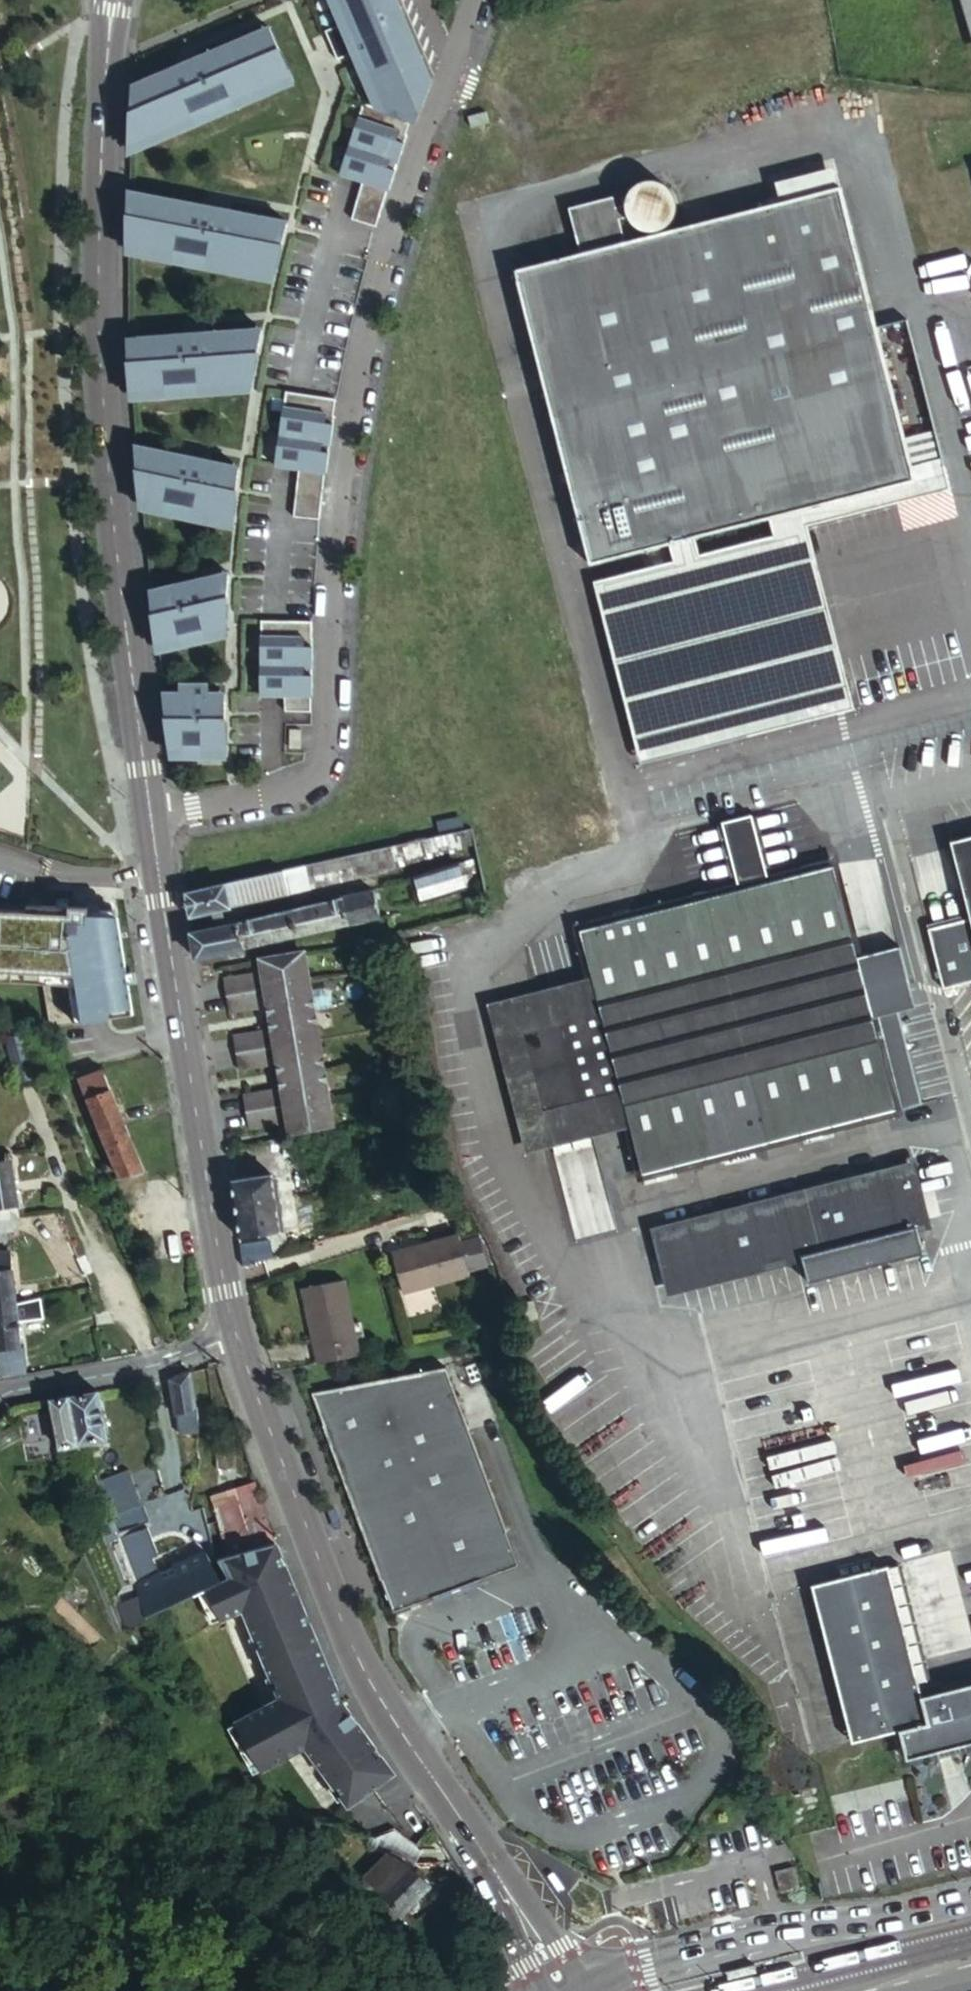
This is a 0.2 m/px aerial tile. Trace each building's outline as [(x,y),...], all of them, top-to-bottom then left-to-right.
[(426,86),(405,36),(400,38),(396,28),(401,26),(391,2),(386,5),(384,0),(331,0),(341,24),(326,30),(338,59),(356,52),(360,61),(357,62),(375,103),(374,106),(365,103),(341,174),(364,183),(353,219),(377,226),(389,190),(390,190),(408,134),(406,134),(411,120),(412,120),(426,86)] [(169,71),(133,87),(131,147),(151,138),(149,133),(159,129),(161,134),(192,121),(190,115),(200,111),(202,116),(234,103),(232,98),(242,93),(244,98),(272,87),(269,81),(279,77),(282,82),(292,78),(271,27),(193,60),(195,64),(170,75),(169,71)] [(627,206),(626,208),(618,210),(615,199),(571,211),(582,257),(516,274),(589,567),(668,547),(694,541),(768,522),(915,485),(913,478),(944,470),(906,324),(876,332),(842,192),(781,207),(659,238),(658,235),(660,235),(662,234),(663,233),(665,233),(666,232),(668,231),(669,229),(671,228),(672,227),(674,224),(676,221),(677,217),(678,212),(678,208),(678,207),(677,203),(675,198),(674,197),(673,195),(672,194),(671,192),(668,190),(667,189),(662,186),(659,185),(653,184),(650,184),(648,185),(646,185),(644,185),(643,186),(641,187),(639,188),(635,191),(634,192),(631,195),(630,196),(629,199),(628,201),(627,205),(627,206)] [(247,269),(276,275),(289,222),(216,208),(215,212),(204,210),(189,208),(189,203),(128,191),(128,245),(142,248),(143,243),(154,245),(153,250),(190,258),(191,252),(202,254),(201,260),(237,267),(238,262),(249,264),(247,269)] [(128,339),(132,393),(144,392),(144,386),(154,386),(155,392),(189,389),(188,384),(199,383),(199,388),(236,386),(235,381),(254,380),(264,329),(217,333),(217,335),(192,337),(192,335),(128,339)] [(337,400),(287,392),(276,466),(300,469),(293,516),(318,520),(325,473),(326,473),(335,416),(334,416),(337,400)] [(186,456),(135,446),(141,503),(163,507),(164,501),(174,503),(173,509),(202,515),(203,509),(214,511),(212,517),(234,522),(240,467),(211,461),(210,464),(186,459),(186,456)] [(694,541),(668,547),(673,564),(593,584),(638,766),(853,712),(807,530),(949,493),(944,470),(913,478),(915,485),(768,522),(773,539),(698,558),(694,541)] [(185,584),(150,591),(158,646),(172,643),(170,637),(181,634),(182,640),(227,629),(230,573),(206,579),(206,584),(195,586),(186,588),(185,584)] [(262,620),(261,695),(286,695),(286,711),(311,711),(311,696),(313,696),(313,637),(312,637),(313,621),(262,620)] [(163,692),(171,751),(185,751),(185,745),(195,746),(195,751),(211,751),(211,746),(227,746),(226,692),(209,692),(209,685),(180,684),(180,693),(163,692)] [(300,729),(289,729),(289,747),(300,748),(300,729)] [(458,846),(456,834),(390,848),(395,866),(458,846)] [(946,845),(970,942),(970,838),(946,845)] [(369,852),(373,870),(395,866),(390,848),(369,852)] [(369,852),(302,866),(307,886),(373,872),(373,870),(369,852)] [(412,877),(412,879),(418,902),(460,888),(452,863),(412,877)] [(280,871),(281,888),(283,891),(307,886),(302,866),(280,871)] [(582,931),(596,985),(630,1122),(643,1175),(894,1110),(832,868),(582,931)] [(186,890),(190,915),(231,905),(230,898),(243,896),(281,888),(280,871),(186,890)] [(339,895),(339,898),(345,921),(380,913),(372,887),(339,895)] [(339,898),(193,930),(196,955),(345,921),(339,898)] [(120,917),(91,915),(91,907),(29,904),(29,911),(0,910),(0,981),(45,983),(51,1027),(133,1014),(120,917)] [(261,958),(264,977),(267,976),(269,984),(305,976),(308,982),(311,981),(306,950),(261,958)] [(221,977),(223,985),(254,978),(254,972),(221,977)] [(264,977),(270,1018),(315,1006),(311,981),(308,982),(305,976),(269,984),(267,976),(264,977)] [(254,978),(223,985),(227,1009),(257,1004),(254,978)] [(530,1147),(630,1122),(596,985),(495,1011),(530,1147)] [(315,1006),(270,1018),(279,1072),(324,1061),(315,1006)] [(263,1031),(232,1036),(237,1069),(267,1064),(263,1031)] [(23,1036),(5,1040),(18,1088),(37,1084),(23,1036)] [(324,1061),(279,1072),(289,1134),(334,1128),(324,1061)] [(102,1072),(78,1077),(102,1142),(119,1178),(146,1171),(102,1072)] [(271,1091),(242,1095),(246,1127),(275,1123),(271,1091)] [(0,1155),(0,1220),(10,1218),(13,1218),(5,1154),(0,1155)] [(911,1169),(783,1201),(797,1258),(801,1257),(916,1228),(925,1226),(911,1169)] [(270,1174),(231,1181),(239,1237),(278,1232),(270,1174)] [(433,1181),(426,1184),(429,1190),(436,1187),(433,1181)] [(672,1290),(797,1258),(783,1201),(657,1233),(672,1290)] [(0,1220),(0,1234),(12,1232),(10,1218),(0,1220)] [(916,1228),(801,1257),(808,1284),(923,1255),(916,1228)] [(456,1231),(425,1241),(426,1247),(395,1257),(396,1262),(460,1245),(456,1231)] [(426,1247),(425,1241),(393,1250),(395,1257),(426,1247)] [(240,1245),(243,1265),(270,1256),(268,1242),(240,1245)] [(469,1271),(460,1245),(396,1262),(405,1291),(469,1271)] [(12,1303),(8,1253),(0,1254),(0,1304),(12,1303)] [(335,1276),(294,1288),(319,1364),(361,1352),(335,1276)] [(434,1285),(410,1292),(416,1314),(440,1307),(434,1285)] [(41,1298),(20,1299),(20,1318),(42,1318),(41,1298)] [(0,1304),(0,1378),(19,1374),(12,1303),(0,1304)] [(311,1393),(395,1612),(519,1564),(444,1367),(311,1393)] [(191,1372),(170,1380),(177,1423),(197,1421),(191,1372)] [(97,1393),(49,1402),(58,1449),(105,1441),(97,1393)] [(110,1508),(139,1500),(131,1470),(102,1479),(110,1508)] [(257,1493),(222,1506),(236,1542),(271,1530),(257,1493)] [(130,1548),(143,1545),(133,1517),(120,1521),(130,1548)] [(132,1622),(156,1611),(212,1584),(224,1578),(223,1577),(213,1564),(203,1533),(194,1535),(201,1556),(153,1577),(142,1583),(139,1584),(144,1594),(123,1604),(132,1622)] [(130,1548),(142,1583),(153,1577),(143,1545),(130,1548)] [(288,1563),(281,1547),(238,1566),(239,1570),(262,1627),(242,1638),(212,1584),(156,1611),(211,1702),(259,1679),(284,1740),(293,1738),(295,1744),(311,1737),(321,1751),(327,1747),(339,1761),(371,1736),(346,1701),(320,1639),(309,1643),(278,1568),(288,1563)] [(320,1639),(288,1563),(278,1568),(309,1643),(320,1639)] [(817,1587),(858,1744),(904,1732),(912,1761),(941,1753),(962,1748),(970,1745),(970,1687),(935,1696),(926,1699),(920,1675),(892,1568),(817,1587)] [(262,1627),(239,1570),(223,1577),(224,1578),(212,1584),(242,1638),(262,1627)] [(929,1673),(920,1675),(926,1699),(935,1696),(929,1673)] [(962,1748),(941,1753),(943,1759),(964,1754),(962,1748)] [(385,1894),(405,1913),(432,1885),(412,1866),(392,1854),(369,1877),(385,1893),(385,1894)] [(800,1888),(793,1867),(776,1872),(782,1893),(800,1888)]
